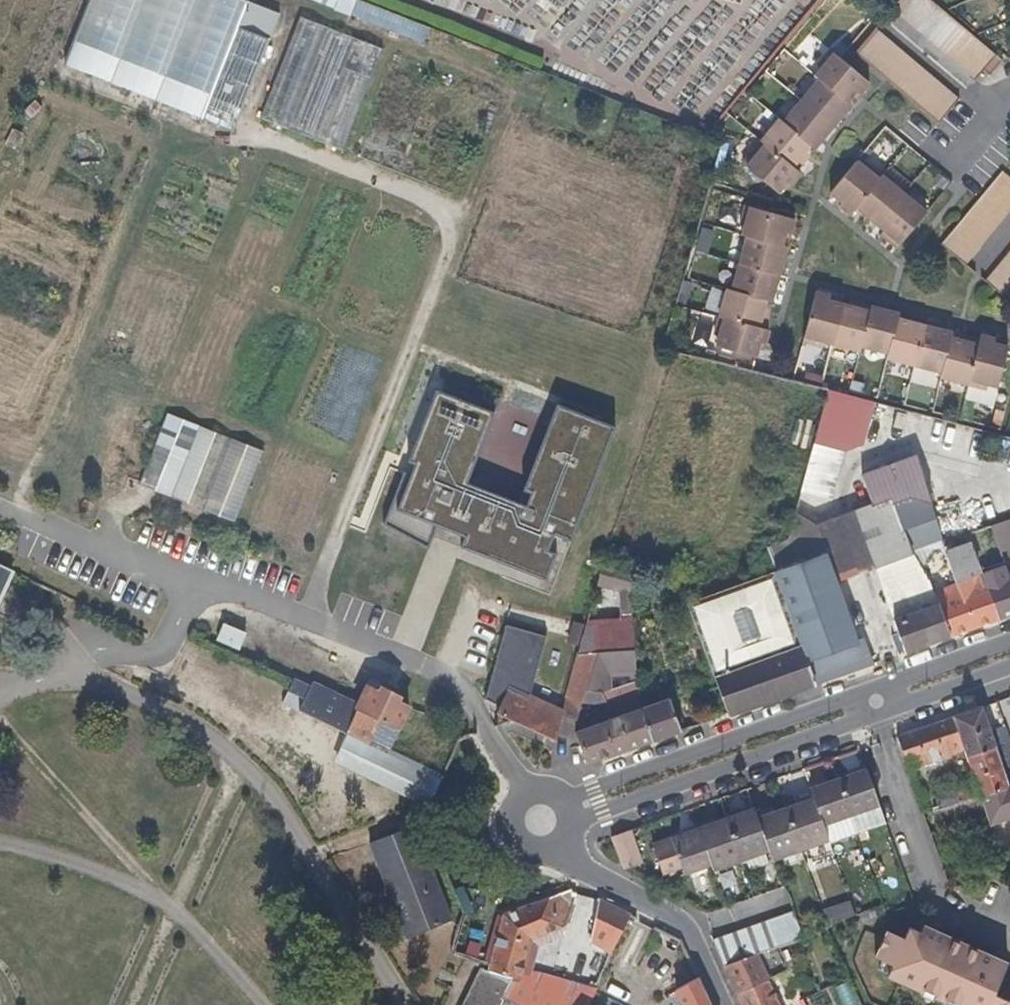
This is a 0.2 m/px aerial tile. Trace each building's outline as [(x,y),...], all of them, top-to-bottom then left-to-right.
[(141,0),(89,0),(65,62),(110,79),(141,0)] [(193,0),(141,0),(110,79),(156,97),(193,0)] [(245,0),(193,0),(156,97),(201,115),(209,93),(245,0)] [(279,10),(254,0),(245,0),(209,93),(243,107),(279,10)] [(319,2),(421,43),(428,27),(372,5),(368,2),(364,0),(315,0),(319,2)] [(919,0),(900,0),(892,10),(902,18),(919,0)] [(935,4),(930,0),(919,0),(902,18),(915,28),(935,4)] [(926,37),(945,13),(935,4),(915,28),(926,37)] [(936,45),(955,21),(945,13),(926,37),(936,45)] [(287,126),(327,25),(299,14),(259,115),(287,126)] [(946,53),(966,30),(955,21),(936,45),(946,53)] [(315,136),(355,36),(327,25),(287,126),(315,136)] [(867,62),(885,39),(874,30),(855,52),(867,62)] [(956,62),(976,39),(966,30),(946,53),(956,62)] [(342,148),(382,47),(355,36),(315,136),(342,148)] [(878,71),(896,49),(885,39),(867,62),(878,71)] [(968,71),(987,48),(976,39),(956,62),(968,71)] [(983,72),(996,55),(987,48),(968,71),(977,79),(983,72)] [(889,80),(907,58),(896,49),(878,71),(889,80)] [(859,92),(868,81),(830,50),(818,63),(821,66),(816,73),(820,77),(847,100),(856,90),(859,92)] [(990,78),(1003,62),(996,55),(983,72),(990,78)] [(899,89),(917,66),(907,58),(889,80),(899,89)] [(909,98),(928,75),(917,66),(899,89),(909,98)] [(919,106),(938,83),(928,75),(909,98),(919,106)] [(847,100),(820,77),(801,98),(831,124),(850,102),(847,100)] [(930,116),(949,93),(938,83),(919,106),(930,116)] [(939,123),(958,100),(949,93),(930,116),(939,123)] [(831,124),(801,98),(784,119),(811,142),(814,145),(831,124)] [(811,142),(784,119),(779,116),(762,137),(796,166),(806,155),(802,152),(811,142)] [(800,169),(796,166),(762,137),(750,151),(753,154),(746,163),(776,189),(786,178),(789,182),(800,169)] [(858,207),(884,177),(869,165),(867,167),(859,161),(833,192),(844,201),(841,204),(852,213),(858,207)] [(1003,170),(995,181),(1009,192),(1009,176),(1003,170)] [(880,225),(906,195),(884,177),(858,207),(880,225)] [(995,181),(986,191),(1009,211),(1009,192),(995,181)] [(1009,214),(1009,211),(986,191),(978,201),(1003,222),(1009,214)] [(898,248),(927,213),(906,195),(880,225),(891,235),(888,239),(898,248)] [(1003,222),(978,201),(969,211),(994,232),(1003,222)] [(788,230),(791,216),(744,203),(739,220),(745,222),(742,232),(748,234),(781,243),(784,230),(788,230)] [(994,232),(969,211),(961,221),(986,242),(994,232)] [(986,242),(961,221),(951,233),(976,253),(986,242)] [(976,253),(951,233),(942,243),(967,265),(976,253)] [(777,269),(783,244),(781,243),(748,234),(740,259),(777,269)] [(770,298),(777,269),(740,259),(732,288),(766,297),(770,298)] [(1006,259),(996,271),(1009,282),(1009,263),(1006,259)] [(996,271),(987,282),(1009,301),(1009,282),(996,271)] [(833,337),(844,298),(830,293),(831,289),(817,285),(804,333),(824,339),(827,334),(833,337)] [(762,310),(766,297),(732,288),(727,287),(720,313),(763,324),(766,311),(762,310)] [(862,340),(873,301),(856,296),(854,301),(844,298),(833,337),(861,344),(862,340)] [(889,348),(899,314),(901,309),(873,301),(862,340),(889,348)] [(764,341),(768,326),(763,324),(720,313),(716,330),(721,331),(719,342),(756,352),(760,340),(764,341)] [(915,360),(927,322),(899,314),(889,348),(888,352),(915,360)] [(942,368),(952,334),(953,330),(927,322),(915,360),(936,366),(942,368)] [(969,381),(981,337),(963,332),(961,337),(952,334),(942,368),(940,373),(969,381)] [(998,384),(1008,345),(993,341),(994,336),(983,333),(981,337),(969,381),(984,386),(986,381),(998,384)] [(843,453),(859,446),(865,426),(873,397),(829,385),(813,445),(843,453)] [(570,543),(602,462),(620,419),(569,398),(536,478),(541,480),(527,515),(465,489),(492,421),(440,400),(414,466),(421,469),(403,513),(470,540),(466,548),(512,567),(547,581),(555,560),(546,557),(554,537),(570,543)] [(169,496),(197,424),(165,412),(137,484),(169,496)] [(202,508),(230,437),(197,424),(169,496),(202,508)] [(235,521),(263,450),(230,437),(202,508),(235,521)] [(924,486),(912,452),(857,471),(869,507),(908,492),(924,486)] [(929,502),(924,486),(908,492),(909,494),(927,500),(929,502)] [(940,539),(927,500),(909,494),(770,544),(777,566),(775,567),(803,644),(806,655),(808,660),(855,643),(832,580),(821,551),(846,541),(856,570),(940,539)] [(989,526),(998,550),(999,554),(1009,550),(1009,519),(989,526)] [(998,550),(989,526),(970,533),(973,543),(977,542),(982,555),(998,550)] [(937,604),(919,568),(930,549),(943,545),(943,542),(941,538),(940,539),(856,570),(832,580),(855,643),(808,660),(815,682),(869,664),(862,641),(873,626),(892,620),(937,604)] [(856,570),(846,541),(821,551),(832,580),(856,570)] [(997,619),(985,587),(983,588),(977,572),(967,544),(943,552),(954,585),(945,589),(948,600),(937,604),(948,636),(997,619)] [(12,570),(0,564),(0,596),(11,572),(12,570)] [(628,596),(635,573),(604,565),(597,589),(620,595),(628,596)] [(803,644),(775,567),(689,602),(705,652),(709,661),(715,679),(739,670),(738,668),(739,666),(803,644)] [(985,587),(997,619),(1009,614),(1009,578),(985,587)] [(630,620),(628,596),(620,595),(622,620),(628,620),(630,620)] [(948,636),(937,604),(892,620),(903,652),(948,636)] [(629,634),(628,620),(622,620),(600,621),(601,635),(629,634)] [(239,649),(246,633),(225,623),(218,639),(239,649)] [(530,696),(546,636),(506,626),(487,700),(501,707),(497,714),(513,721),(555,740),(558,731),(563,710),(530,696)] [(632,660),(629,634),(601,635),(590,635),(590,644),(583,646),(582,650),(580,650),(577,662),(593,662),(632,660)] [(590,644),(590,635),(584,635),(581,645),(583,646),(590,644)] [(726,714),(815,682),(808,660),(806,655),(742,678),(717,686),(726,714)] [(580,707),(593,662),(577,662),(563,710),(558,731),(567,736),(570,735),(571,731),(576,717),(582,715),(585,716),(587,710),(580,707)] [(717,686),(742,678),(739,670),(715,679),(717,686)] [(387,753),(408,708),(394,700),(396,695),(381,687),(378,693),(368,688),(359,706),(295,676),(288,690),(283,703),(351,736),(387,753)] [(681,730),(670,699),(639,710),(651,741),(681,730)] [(995,747),(980,707),(953,717),(965,750),(968,757),(995,747)] [(651,741),(639,710),(581,729),(576,732),(576,733),(586,764),(651,741)] [(581,729),(585,716),(582,715),(576,717),(571,731),(570,735),(576,733),(576,732),(581,729)] [(965,750),(953,717),(898,736),(910,769),(965,750)] [(443,779),(387,753),(351,736),(340,761),(430,805),(443,779)] [(1008,786),(995,749),(995,747),(968,757),(977,782),(982,796),(980,796),(990,823),(1009,816),(1009,785),(1008,786)] [(881,805),(868,770),(842,778),(854,814),(881,805)] [(854,814),(842,778),(813,788),(815,797),(825,824),(854,814)] [(940,810),(980,796),(982,796),(977,782),(935,796),(939,806),(935,808),(940,823),(938,825),(940,832),(947,830),(940,810)] [(830,840),(825,824),(815,797),(786,807),(801,849),(830,840)] [(769,850),(759,817),(756,807),(725,818),(739,859),(769,850)] [(801,849),(786,807),(759,817),(769,850),(773,858),(801,849)] [(739,859),(725,818),(699,827),(710,863),(712,868),(739,859)] [(439,846),(429,823),(418,828),(426,851),(439,846)] [(450,921),(412,826),(371,841),(408,937),(450,921)] [(710,863),(699,827),(671,837),(682,868),(683,872),(710,863)] [(642,861),(632,830),(613,837),(623,868),(642,861)] [(1005,831),(994,834),(999,848),(1009,844),(1009,843),(1005,831)] [(610,837),(597,842),(606,864),(620,858),(610,837)] [(682,868),(671,837),(651,844),(662,875),(682,868)] [(567,923),(575,890),(572,890),(505,914),(498,947),(494,965),(497,966),(496,969),(518,978),(506,998),(520,1004),(591,1004),(594,1000),(524,978),(534,938),(536,936),(567,923)] [(613,941),(630,914),(600,899),(596,926),(613,941)] [(780,946),(800,941),(790,912),(714,942),(726,967),(757,955),(780,946)] [(491,946),(497,918),(465,914),(454,953),(487,962),(491,946)] [(931,937),(935,929),(921,924),(918,931),(931,937)] [(613,941),(596,926),(597,934),(608,944),(613,941)] [(1001,968),(985,961),(989,953),(935,929),(931,937),(918,931),(905,926),(900,937),(882,929),(870,956),(888,965),(884,975),(951,1004),(1009,1004),(1009,1000),(991,992),(1001,968)] [(494,965),(498,947),(491,946),(487,962),(494,965)] [(1001,968),(1005,960),(989,953),(985,961),(1001,968)] [(768,980),(757,955),(726,967),(737,993),(768,980)] [(805,978),(795,957),(787,961),(790,970),(796,982),(805,978)] [(705,992),(690,960),(667,971),(676,990),(679,989),(686,1004),(711,1004),(705,992)] [(506,998),(518,978),(496,969),(485,966),(482,973),(480,977),(466,1004),(520,1004),(506,998)] [(768,980),(737,993),(742,1004),(779,1004),(768,980)] [(809,998),(812,1004),(831,1004),(825,991),(809,998)] [(805,999),(803,997),(796,1000),(798,1004),(807,1004),(805,999)]
